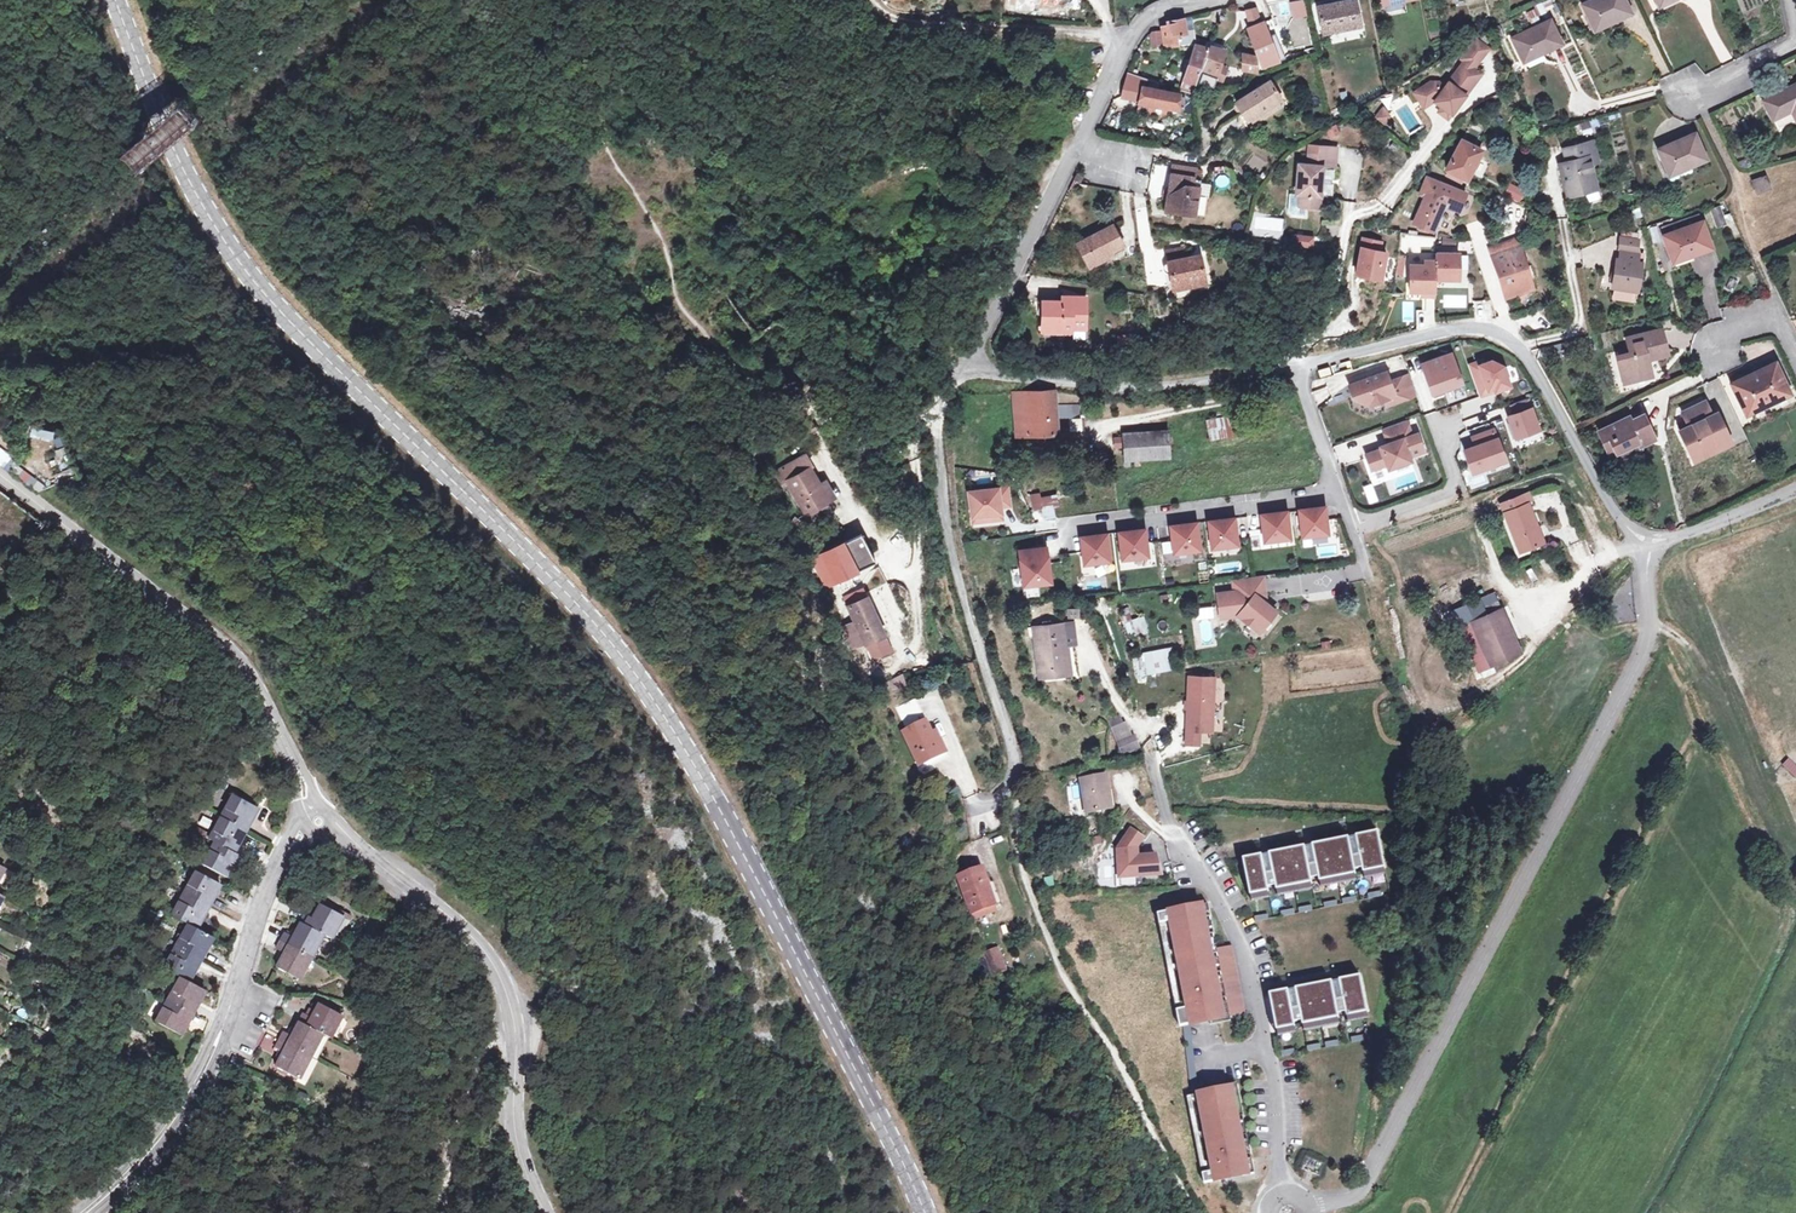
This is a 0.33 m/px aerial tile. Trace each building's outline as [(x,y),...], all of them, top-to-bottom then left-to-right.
[(1317,6),(1322,30),(1342,26),(1343,29),(1361,26),(1356,0),(1349,0),(1317,6)] [(1583,5),(1594,28),(1611,19),(1612,21),(1631,13),(1625,0),(1593,0),(1583,5)] [(1307,16),(1304,1),(1293,4),(1296,18),(1307,16)] [(1541,6),(1534,9),(1537,16),(1544,13),(1541,6)] [(1258,8),(1247,10),(1252,28),(1263,23),(1258,8)] [(1540,21),(1537,16),(1534,9),(1527,13),(1533,25),(1540,21)] [(1314,49),(1307,18),(1296,20),(1301,39),(1303,38),(1305,51),(1314,49)] [(1186,34),(1185,31),(1184,20),(1168,23),(1169,28),(1161,28),(1165,48),(1177,47),(1175,35),(1186,34)] [(1550,20),(1512,38),(1523,60),(1542,51),(1543,54),(1561,45),(1550,20)] [(1278,61),(1276,55),(1263,23),(1252,28),(1248,29),(1263,66),(1278,61)] [(1175,35),(1177,47),(1184,46),(1196,45),(1194,30),(1185,31),(1186,34),(1175,35)] [(1152,33),(1154,46),(1162,46),(1159,32),(1152,33)] [(1453,52),(1460,57),(1464,52),(1477,62),(1488,48),(1475,38),(1453,52)] [(1223,50),(1224,47),(1225,45),(1215,42),(1213,47),(1223,50)] [(1208,49),(1196,45),(1194,52),(1191,61),(1189,67),(1181,90),(1192,93),(1201,66),(1198,65),(1208,49)] [(1202,71),(1215,76),(1222,80),(1227,68),(1219,65),(1224,51),(1223,50),(1213,47),(1212,47),(1202,71)] [(1283,51),(1276,55),(1278,61),(1288,56),(1283,51)] [(1431,81),(1422,87),(1431,102),(1434,101),(1442,107),(1451,114),(1462,99),(1459,97),(1462,92),(1466,95),(1481,73),(1474,67),(1477,62),(1464,52),(1460,57),(1464,60),(1444,86),(1438,82),(1431,81)] [(1257,57),(1245,55),(1243,70),(1257,72),(1257,57)] [(1208,85),(1215,76),(1202,71),(1198,81),(1208,85)] [(1250,119),(1278,100),(1280,99),(1269,82),(1236,103),(1247,121),(1250,119)] [(1126,83),(1124,95),(1140,98),(1140,103),(1170,108),(1179,110),(1179,108),(1185,109),(1186,97),(1181,96),(1181,94),(1126,83)] [(1763,100),(1771,118),(1792,108),(1795,116),(1795,85),(1763,100)] [(1431,102),(1422,87),(1414,92),(1424,107),(1431,102)] [(1283,107),(1278,100),(1250,119),(1254,125),(1283,107)] [(1385,124),(1392,114),(1381,107),(1375,116),(1385,124)] [(1451,114),(1442,107),(1438,111),(1448,118),(1451,114)] [(1408,134),(1422,126),(1412,110),(1398,118),(1408,134)] [(1695,134),(1658,149),(1668,172),(1685,165),(1687,168),(1705,160),(1695,134)] [(1482,150),(1479,149),(1475,147),(1462,140),(1458,147),(1456,152),(1446,169),(1450,170),(1447,176),(1454,180),(1457,174),(1464,178),(1466,179),(1482,150)] [(1324,141),(1323,151),(1341,154),(1342,144),(1324,141)] [(1597,189),(1590,164),(1588,156),(1596,154),(1593,141),(1577,145),(1580,159),(1567,162),(1559,164),(1568,197),(1597,189)] [(1563,149),(1567,162),(1580,159),(1577,145),(1563,149)] [(1314,150),(1311,161),(1304,159),(1299,190),(1304,191),(1302,202),(1308,203),(1321,204),(1327,164),(1339,166),(1341,154),(1323,151),(1314,150)] [(1599,162),(1596,154),(1588,156),(1590,164),(1599,162)] [(1074,179),(1080,183),(1084,176),(1077,172),(1074,179)] [(1214,180),(1219,189),(1230,183),(1225,173),(1214,180)] [(1195,178),(1172,174),(1166,210),(1196,215),(1199,194),(1193,193),(1195,178)] [(1461,184),(1464,178),(1457,174),(1454,180),(1461,184)] [(1766,177),(1753,181),(1757,192),(1770,188),(1766,177)] [(1457,206),(1463,192),(1428,178),(1421,192),(1426,194),(1414,223),(1433,231),(1440,218),(1446,201),(1457,206)] [(1509,183),(1504,195),(1520,202),(1525,191),(1509,183)] [(1299,190),(1293,189),(1291,207),(1294,210),(1307,212),(1308,203),(1302,202),(1304,191),(1299,190)] [(1508,204),(1504,210),(1518,218),(1522,211),(1508,204)] [(1722,206),(1710,208),(1714,228),(1726,226),(1722,206)] [(1664,227),(1667,235),(1700,223),(1697,215),(1664,227)] [(1700,223),(1667,235),(1664,236),(1673,259),(1692,252),(1693,255),(1712,248),(1702,222),(1700,223)] [(1112,223),(1076,242),(1090,267),(1125,248),(1112,223)] [(1653,242),(1660,240),(1656,226),(1649,227),(1653,242)] [(1313,248),(1314,235),(1291,234),(1290,247),(1313,248)] [(1489,248),(1491,257),(1519,247),(1521,236),(1489,248)] [(1381,242),(1364,239),(1357,275),(1381,279),(1385,252),(1380,251),(1381,242)] [(1168,262),(1186,259),(1184,247),(1166,251),(1168,262)] [(1521,247),(1519,247),(1491,257),(1505,299),(1534,289),(1521,247)] [(1639,253),(1622,250),(1620,260),(1617,259),(1613,287),(1637,291),(1641,263),(1638,263),(1639,253)] [(1437,262),(1437,280),(1460,280),(1460,255),(1437,254),(1437,262)] [(1174,290),(1192,286),(1190,279),(1204,277),(1200,256),(1186,259),(1168,262),(1174,290)] [(1426,266),(1412,266),(1411,291),(1423,292),(1427,292),(1427,296),(1436,297),(1437,280),(1437,262),(1426,262),(1426,266)] [(1190,279),(1192,286),(1206,283),(1204,277),(1190,279)] [(1086,298),(1072,297),(1071,302),(1061,302),(1044,301),(1043,328),(1072,329),(1072,326),(1085,327),(1086,298)] [(1661,329),(1628,337),(1631,351),(1618,355),(1625,383),(1653,376),(1649,360),(1668,356),(1661,329)] [(1451,353),(1424,363),(1428,372),(1426,376),(1434,397),(1445,393),(1443,388),(1461,382),(1451,353)] [(1513,388),(1504,356),(1469,367),(1479,399),(1513,388)] [(1776,364),(1733,384),(1745,410),(1774,396),(1775,399),(1789,392),(1776,364)] [(1329,367),(1319,371),(1321,377),(1332,373),(1329,367)] [(1386,371),(1349,384),(1353,394),(1357,393),(1360,400),(1368,404),(1383,399),(1385,405),(1408,397),(1401,377),(1389,381),(1386,371)] [(1409,374),(1401,377),(1408,397),(1417,394),(1409,374)] [(1013,393),(1015,421),(1028,421),(1029,435),(1057,433),(1056,417),(1069,418),(1069,412),(1078,412),(1079,405),(1056,405),(1055,391),(1013,393)] [(1514,413),(1507,416),(1515,438),(1539,429),(1527,398),(1511,404),(1514,413)] [(1705,400),(1681,411),(1688,425),(1679,429),(1691,454),(1715,443),(1717,447),(1730,441),(1715,411),(1711,413),(1705,400)] [(1207,419),(1211,439),(1257,432),(1253,411),(1207,419)] [(1598,431),(1604,443),(1609,441),(1614,452),(1637,443),(1638,446),(1653,439),(1643,415),(1627,422),(1626,419),(1598,431)] [(1082,430),(1080,418),(1068,419),(1069,432),(1082,430)] [(1406,419),(1383,428),(1389,445),(1366,453),(1371,469),(1386,463),(1388,468),(1411,460),(1409,455),(1423,450),(1417,432),(1412,434),(1406,419)] [(1028,421),(1015,421),(1016,436),(1029,435),(1028,421)] [(1494,428),(1476,435),(1479,444),(1476,445),(1464,450),(1472,472),(1505,460),(1494,428)] [(1122,433),(1124,460),(1169,458),(1168,430),(1122,433)] [(1609,441),(1604,443),(1612,462),(1640,449),(1638,446),(1637,443),(1614,452),(1609,441)] [(1715,443),(1691,454),(1693,459),(1717,447),(1715,443)] [(12,457),(0,447),(0,465),(3,468),(12,457)] [(1049,449),(1050,459),(1060,458),(1059,448),(1049,449)] [(811,465),(789,474),(805,508),(826,498),(811,465)] [(24,470),(18,477),(38,493),(44,486),(24,470)] [(1010,488),(967,489),(969,527),(1004,525),(1004,509),(1011,509),(1010,488)] [(1031,494),(1032,499),(1034,511),(1042,509),(1040,493),(1031,494)] [(1502,504),(1513,533),(1520,552),(1543,543),(1525,495),(1502,504)] [(1047,509),(1052,508),(1059,507),(1058,496),(1046,498),(1047,509)] [(1322,509),(1297,512),(1301,539),(1326,536),(1322,509)] [(1286,512),(1261,516),(1265,543),(1290,539),(1286,512)] [(1233,518),(1208,522),(1212,549),(1237,545),(1233,518)] [(1196,524),(1171,528),(1175,555),(1200,551),(1196,524)] [(1143,529),(1118,533),(1122,560),(1147,556),(1143,529)] [(1105,535),(1080,538),(1083,565),(1109,562),(1105,535)] [(852,572),(878,560),(870,544),(845,556),(852,572)] [(1045,546),(1018,550),(1023,584),(1050,581),(1045,546)] [(840,578),(852,572),(845,556),(832,562),(840,578)] [(1264,574),(1258,575),(1262,600),(1268,605),(1264,574)] [(1258,575),(1231,578),(1233,591),(1217,593),(1220,616),(1237,614),(1238,614),(1239,612),(1247,617),(1245,620),(1258,630),(1274,610),(1268,605),(1262,600),(1258,575)] [(1336,596),(1347,593),(1344,585),(1334,588),(1336,596)] [(864,587),(844,597),(874,657),(894,647),(864,587)] [(1482,606),(1485,614),(1500,607),(1497,599),(1482,606)] [(1485,614),(1471,620),(1491,666),(1520,652),(1500,607),(1485,614)] [(1125,635),(1143,633),(1142,621),(1135,622),(1134,609),(1123,609),(1125,635)] [(1491,666),(1471,620),(1461,625),(1481,670),(1491,666)] [(1061,636),(1067,635),(1066,623),(1034,627),(1040,678),(1065,675),(1061,636)] [(1071,675),(1067,635),(1061,636),(1065,675),(1071,675)] [(1131,655),(1136,679),(1177,670),(1172,647),(1131,655)] [(888,680),(892,694),(907,689),(903,675),(888,680)] [(1212,679),(1189,678),(1186,743),(1198,744),(1198,724),(1210,725),(1212,679)] [(918,758),(930,753),(941,748),(932,728),(926,715),(903,726),(918,758)] [(1124,716),(1108,722),(1122,756),(1138,750),(1124,716)] [(941,748),(930,753),(933,759),(949,751),(938,726),(932,728),(941,748)] [(1107,775),(1082,779),(1086,811),(1112,807),(1107,775)] [(227,877),(238,855),(234,853),(257,808),(232,795),(209,839),(213,842),(202,863),(227,877)] [(1151,831),(1130,809),(1121,819),(1123,821),(1119,828),(1128,833),(1117,848),(1118,876),(1159,874),(1155,855),(1136,856),(1135,847),(1141,838),(1144,840),(1151,831)] [(1377,831),(1355,835),(1355,838),(1362,868),(1362,872),(1385,868),(1377,831)] [(1348,837),(1312,844),(1312,846),(1318,876),(1319,881),(1355,874),(1354,869),(1348,839),(1348,837)] [(1355,838),(1348,839),(1354,869),(1362,868),(1355,838)] [(1304,845),(1268,852),(1269,855),(1275,884),(1276,889),(1312,882),(1311,877),(1304,847),(1304,845)] [(1311,877),(1318,876),(1312,846),(1304,847),(1311,877)] [(1260,854),(1242,858),(1250,894),(1268,891),(1267,886),(1261,856),(1260,854)] [(1269,855),(1261,856),(1267,886),(1275,884),(1269,855)] [(989,869),(967,878),(981,913),(1003,904),(995,884),(995,883),(989,869)] [(189,982),(213,938),(197,929),(220,884),(196,871),(172,916),(187,924),(163,969),(180,977),(156,1021),(181,1034),(204,990),(189,982)] [(1001,880),(995,883),(995,884),(1003,904),(981,913),(983,918),(1011,906),(1001,880)] [(320,904),(316,911),(312,919),(308,917),(304,914),(292,937),(285,933),(276,948),(284,952),(277,967),(299,979),(323,934),(331,938),(336,928),(342,916),(337,914),(320,904)] [(1206,904),(1157,914),(1180,1026),(1245,1013),(1231,945),(1216,949),(1206,904)] [(312,919),(316,911),(312,909),(308,917),(312,919)] [(339,910),(337,914),(342,916),(336,928),(342,931),(350,916),(339,910)] [(1007,950),(996,954),(1005,976),(1016,972),(1007,950)] [(1360,975),(1338,979),(1339,981),(1345,1011),(1346,1015),(1367,1012),(1368,1011),(1360,975)] [(1331,981),(1295,988),(1295,990),(1301,1020),(1302,1025),(1338,1017),(1337,1013),(1331,983),(1331,981)] [(1337,1013),(1345,1011),(1339,981),(1331,983),(1337,1013)] [(1287,989),(1269,993),(1276,1030),(1294,1026),(1293,1021),(1287,992),(1287,989)] [(1295,990),(1287,992),(1293,1021),(1301,1020),(1295,990)] [(297,1078),(321,1033),(329,1037),(340,1015),(318,1003),(310,1018),(303,1013),(291,1036),(283,1032),(274,1047),(282,1052),(275,1066),(297,1078)] [(1367,1012),(1346,1015),(1347,1021),(1368,1017),(1367,1012)] [(1338,1017),(1302,1025),(1303,1031),(1339,1023),(1338,1017)] [(1294,1026),(1276,1030),(1278,1035),(1295,1032),(1294,1026)] [(1237,1086),(1189,1095),(1204,1182),(1253,1173),(1237,1086)] [(1323,1164),(1307,1157),(1302,1169),(1319,1175),(1323,1164)]
